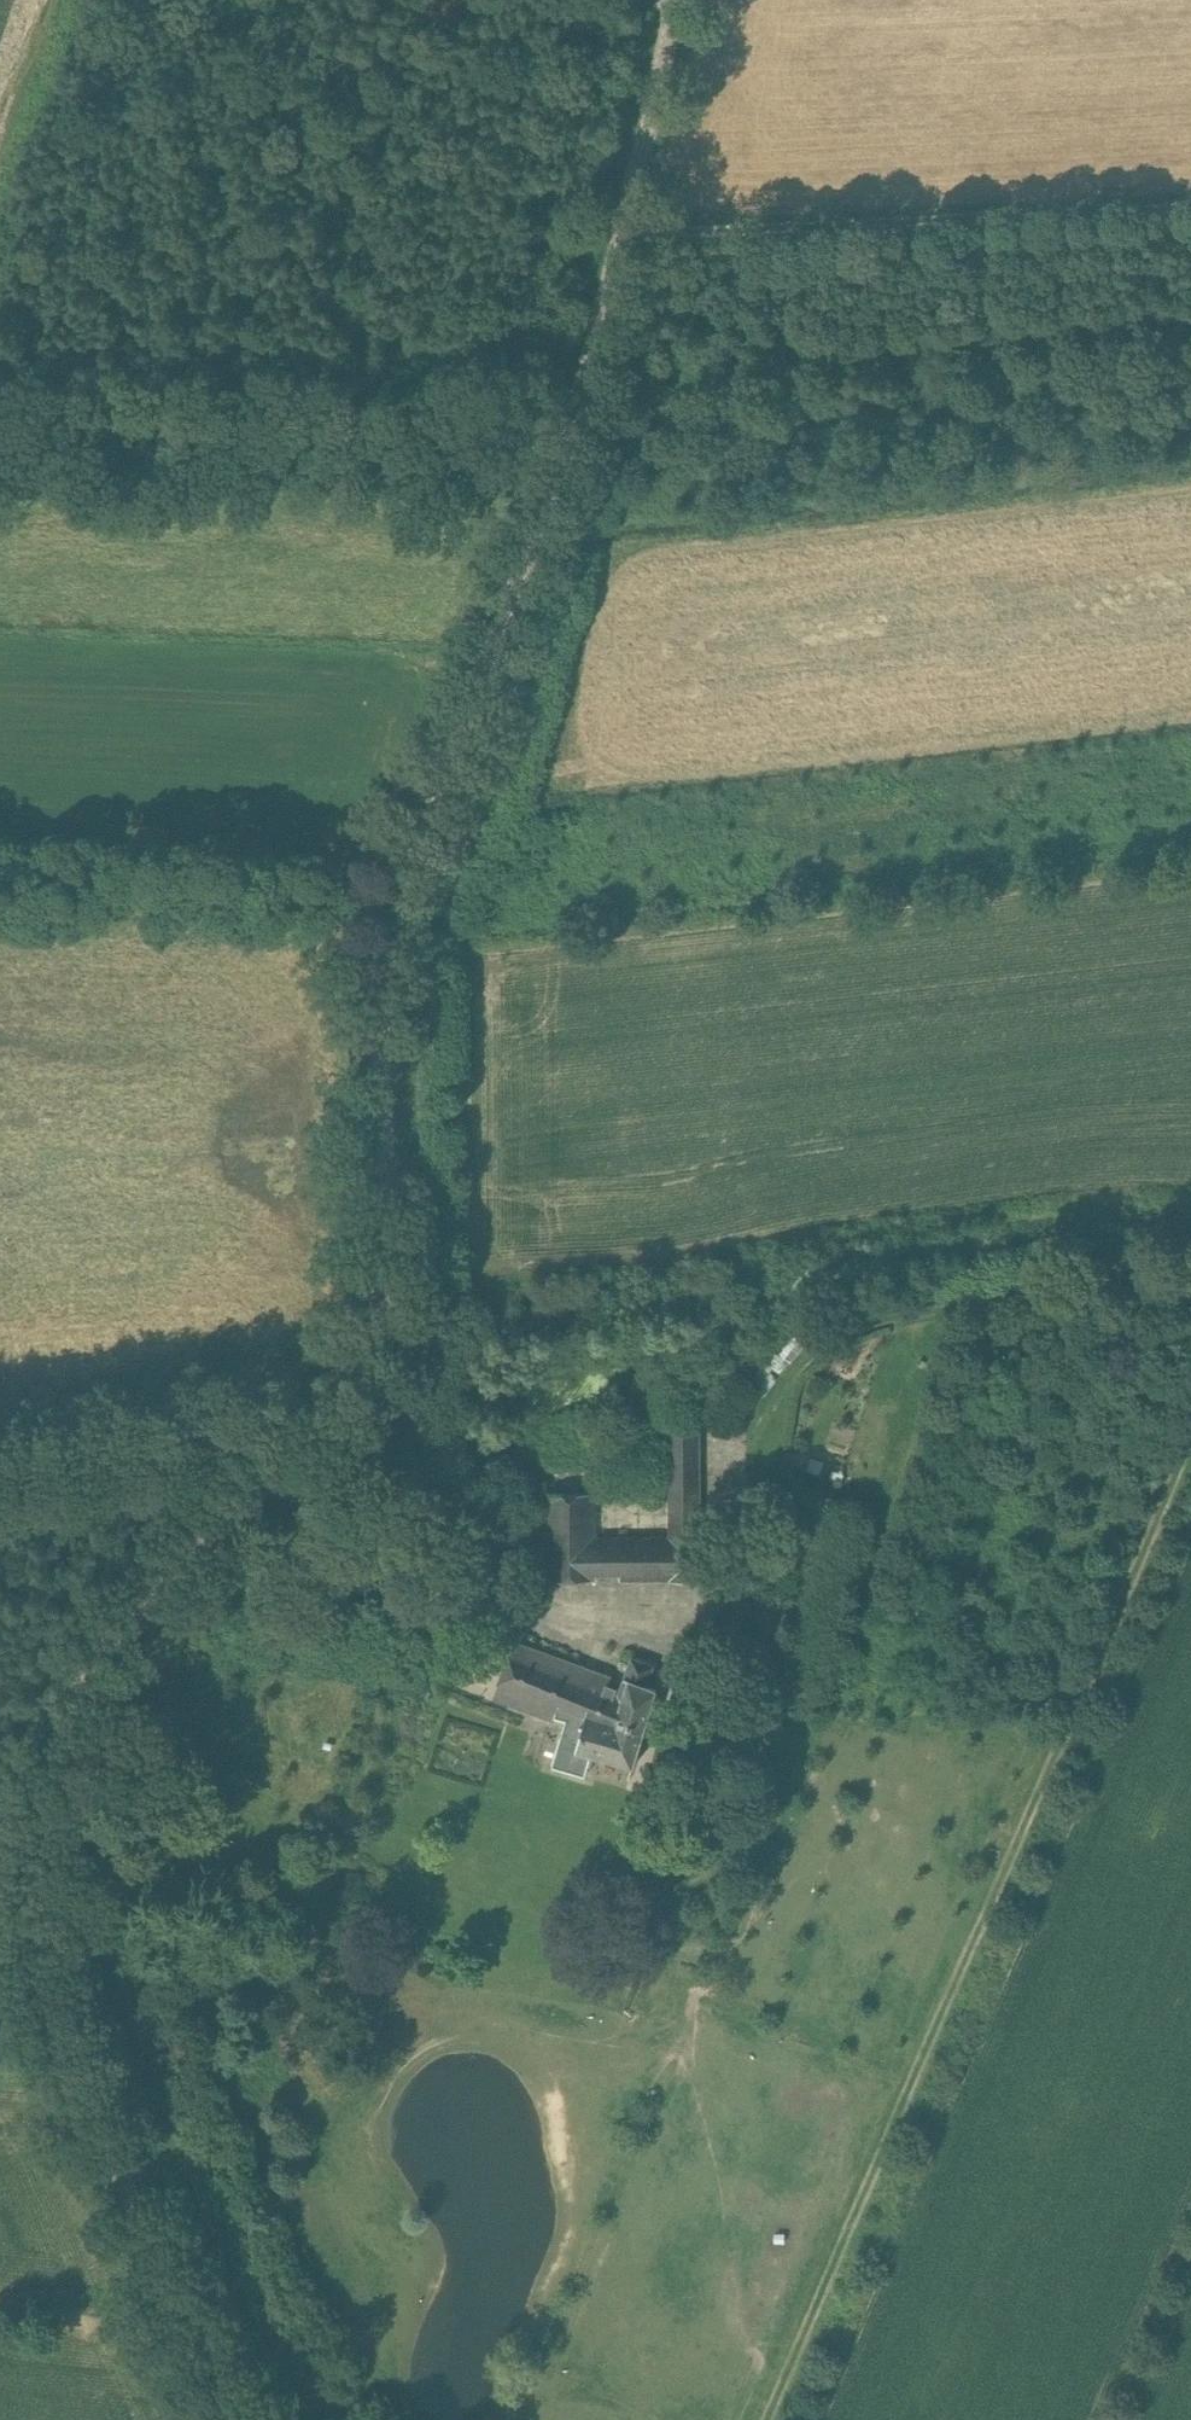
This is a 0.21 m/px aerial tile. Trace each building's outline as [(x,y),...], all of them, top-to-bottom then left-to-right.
[(701,1556),(699,1424),(699,1422),(669,1422),(670,1536),(597,1537),(597,1493),(546,1494),(546,1580),(597,1580),(597,1574),(621,1574),(621,1580),(670,1580),(670,1581),(701,1581),(701,1556)] [(574,1663),(570,1662),(515,1641),(494,1697),(555,1720),(557,1716),(574,1663)] [(634,1767),(657,1689),(646,1685),(654,1666),(633,1658),(624,1682),(574,1663),(557,1716),(567,1720),(553,1766),(586,1776),(592,1754),(634,1767)]
